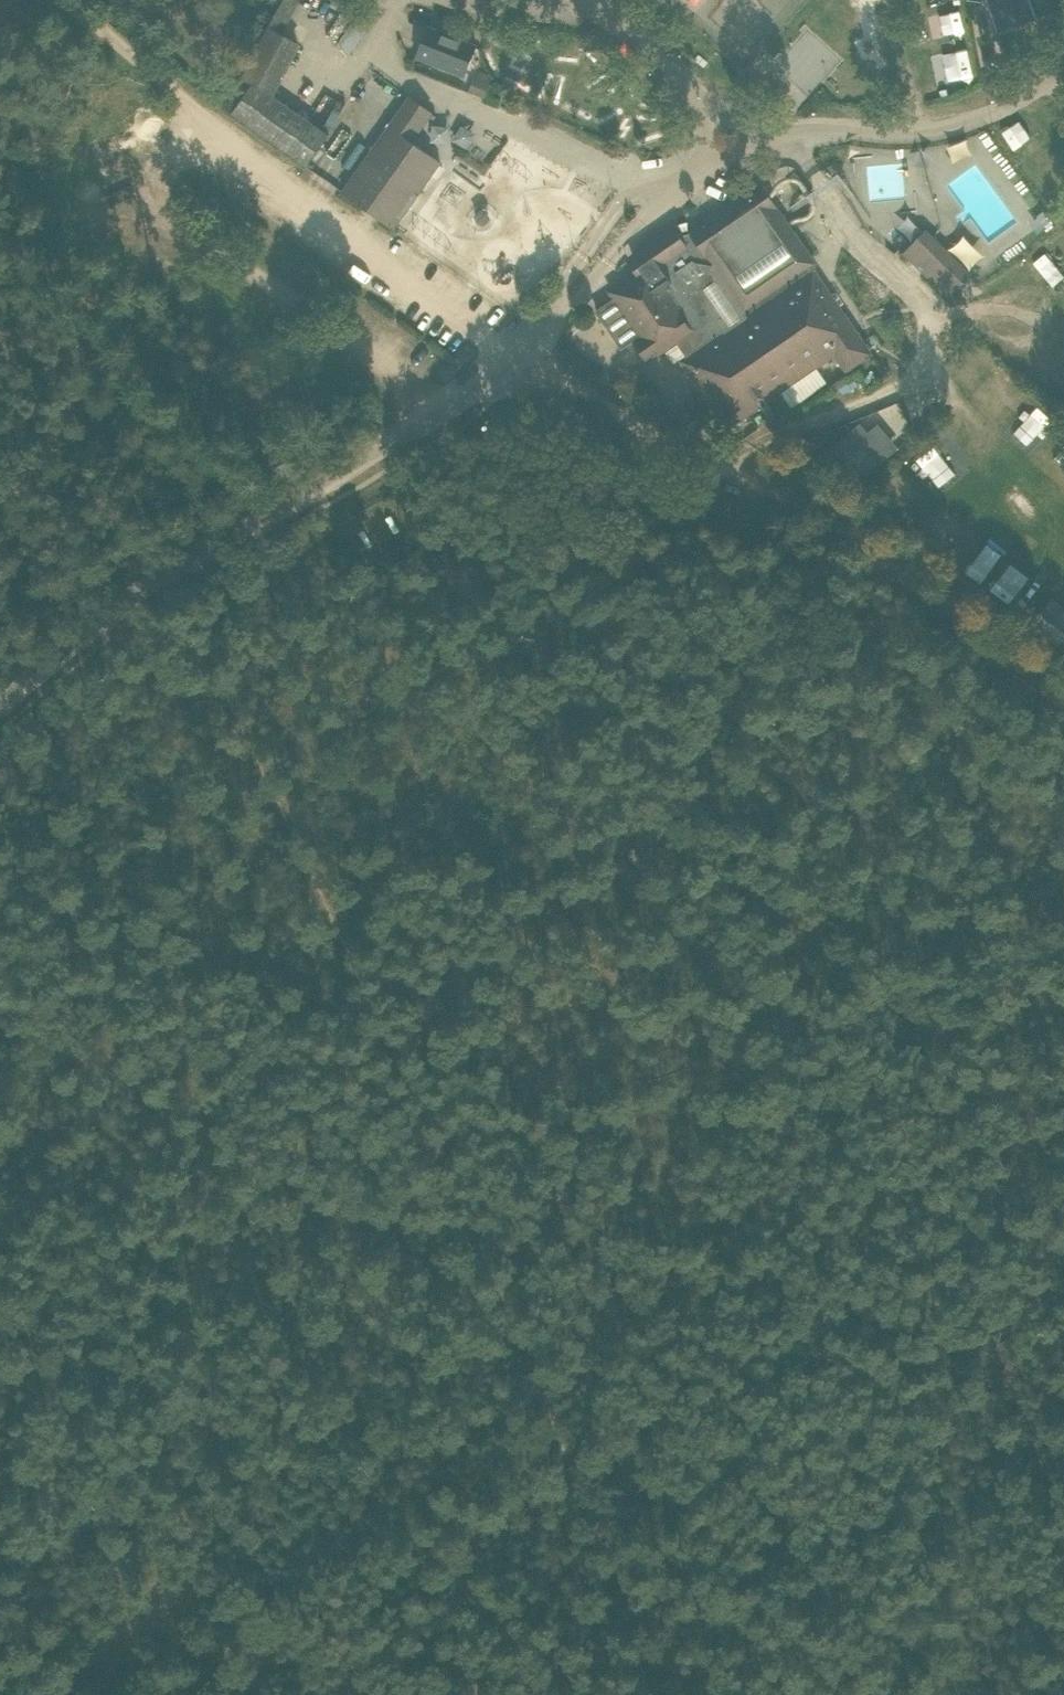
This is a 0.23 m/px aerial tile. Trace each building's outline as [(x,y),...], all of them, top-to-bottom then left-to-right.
[(367,2),(337,44),(350,53),(376,16),(367,2)] [(936,13),(939,35),(962,31),(959,10),(936,13)] [(477,44),(429,25),(417,57),(465,76),(477,44)] [(967,46),(942,48),(944,75),(970,72),(967,46)] [(253,82),(232,112),(308,165),(329,135),(253,82)] [(411,95),(343,189),(394,226),(441,161),(412,140),(433,111),(411,95)] [(614,298),(596,310),(621,347),(632,340),(640,335),(642,337),(648,339),(659,331),(666,342),(673,337),(677,342),(687,356),(681,360),(727,428),(835,354),(846,371),(872,353),(814,269),(820,265),(761,182),(746,185),(698,218),(689,232),(688,221),(674,227),(660,232),(643,244),(633,255),(642,269),(614,289),(613,295),(614,298)] [(926,232),(904,254),(949,298),(971,276),(926,232)] [(1003,278),(994,285),(999,291),(1007,285),(1003,278)] [(1018,328),(997,350),(1011,364),(1032,341),(1018,328)] [(929,441),(910,459),(943,495),(962,477),(929,441)] [(910,507),(924,492),(897,468),(883,483),(910,507)] [(951,513),(928,531),(939,545),(962,527),(951,513)] [(985,544),(964,569),(982,584),(1003,559),(985,544)]
